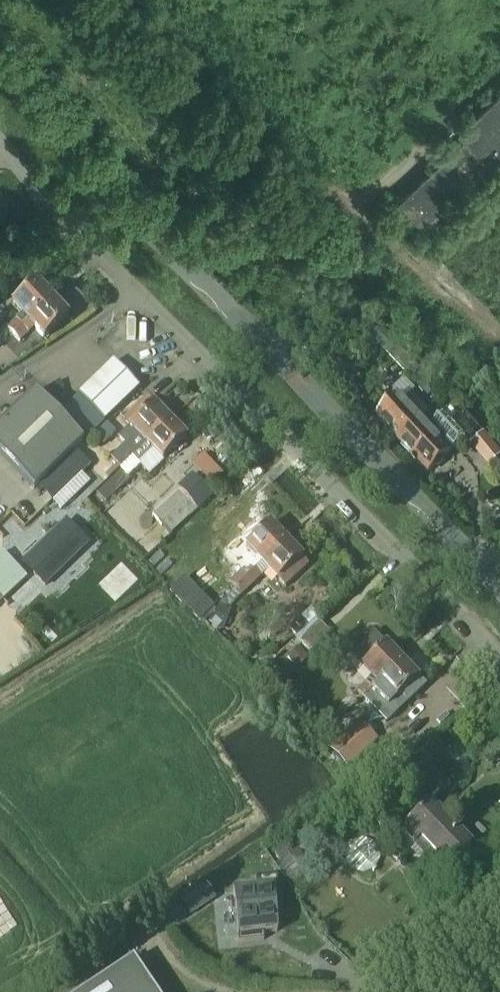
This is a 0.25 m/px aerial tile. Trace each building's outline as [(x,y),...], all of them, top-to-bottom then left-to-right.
[(499,158),(499,93),(459,133),(465,139),(459,146),(399,203),(425,230),(499,158)] [(11,305),(26,321),(50,298),(44,292),(45,289),(41,284),(38,284),(35,282),(11,305)] [(43,339),(67,317),(64,314),(66,310),(62,306),(58,307),(50,298),(26,321),(27,322),(22,327),(21,326),(11,335),(18,342),(33,329),(43,339)] [(11,335),(21,326),(15,319),(5,328),(6,329),(11,335)] [(371,341),(387,356),(399,343),(375,322),(366,334),(373,340),(371,341)] [(113,363),(78,396),(67,406),(93,433),(138,389),(113,363)] [(408,379),(422,395),(432,385),(418,370),(408,379)] [(34,392),(0,425),(0,456),(33,490),(82,442),(34,392)] [(403,403),(398,397),(376,417),(397,440),(419,420),(427,412),(412,395),(403,403)] [(131,459),(170,423),(162,415),(163,412),(158,407),(154,408),(146,399),(123,421),(129,427),(117,439),(123,446),(110,460),(119,470),(131,459)] [(428,429),(419,420),(397,440),(428,473),(434,468),(439,468),(444,463),(444,458),(465,438),(444,415),(428,429)] [(161,462),(185,439),(183,437),(185,433),(178,427),(175,428),(170,423),(131,459),(137,465),(151,451),(161,462)] [(480,460),(489,471),(499,462),(499,457),(493,449),(480,460)] [(202,457),(191,467),(210,486),(220,476),(202,457)] [(105,504),(130,481),(120,471),(96,494),(105,504)] [(191,478),(179,488),(181,490),(198,509),(203,505),(210,499),(191,478)] [(170,535),(198,509),(181,490),(153,516),(170,535)] [(23,527),(9,513),(0,522),(0,539),(5,544),(23,527)] [(236,590),(286,543),(279,536),(279,534),(273,527),(272,528),(269,526),(244,549),(254,560),(229,584),(235,590),(236,590)] [(284,588),(307,566),(300,559),(300,555),(295,550),(293,551),(286,543),(236,590),(235,590),(213,609),(205,601),(196,601),(189,608),(204,624),(213,615),(212,617),(208,622),(217,632),(222,632),(230,611),(225,609),(227,607),(229,608),(240,598),(269,572),(284,588)] [(124,573),(113,582),(122,592),(133,583),(124,573)] [(300,619),(287,631),(295,639),(307,627),(300,619)] [(308,653),(328,633),(317,622),(315,624),(313,622),(277,656),(291,670),(294,667),(297,670),(309,659),(299,648),(301,646),(308,653)] [(349,655),(361,668),(361,669),(371,680),(357,693),(363,699),(401,663),(394,656),(395,652),(390,647),(386,647),(372,633),(349,655)] [(401,663),(363,699),(369,706),(384,692),(394,703),(398,699),(404,705),(424,686),(415,677),(415,673),(411,669),(407,669),(401,663)] [(404,751),(417,739),(408,729),(409,729),(387,707),(379,715),(373,709),(327,753),(338,765),(348,777),(352,773),(356,779),(379,758),(385,764),(401,748),(404,751)] [(460,836),(446,821),(430,805),(450,786),(419,754),(385,786),(393,795),(401,804),(394,811),(390,807),(382,814),(377,809),(370,816),(404,853),(420,838),(438,856),(440,855),(452,867),(469,851),(457,838),(460,836)] [(370,795),(364,801),(372,810),(378,805),(370,795)] [(279,863),(293,886),(315,873),(301,849),(279,863)] [(206,887),(181,904),(190,917),(215,900),(206,887)] [(276,933),(274,911),(273,912),(274,912),(257,914),(256,907),(241,909),(241,915),(235,916),(235,915),(237,943),(262,941),(261,934),(275,932),(276,933)] [(132,960),(84,991),(154,991),(132,960)]
